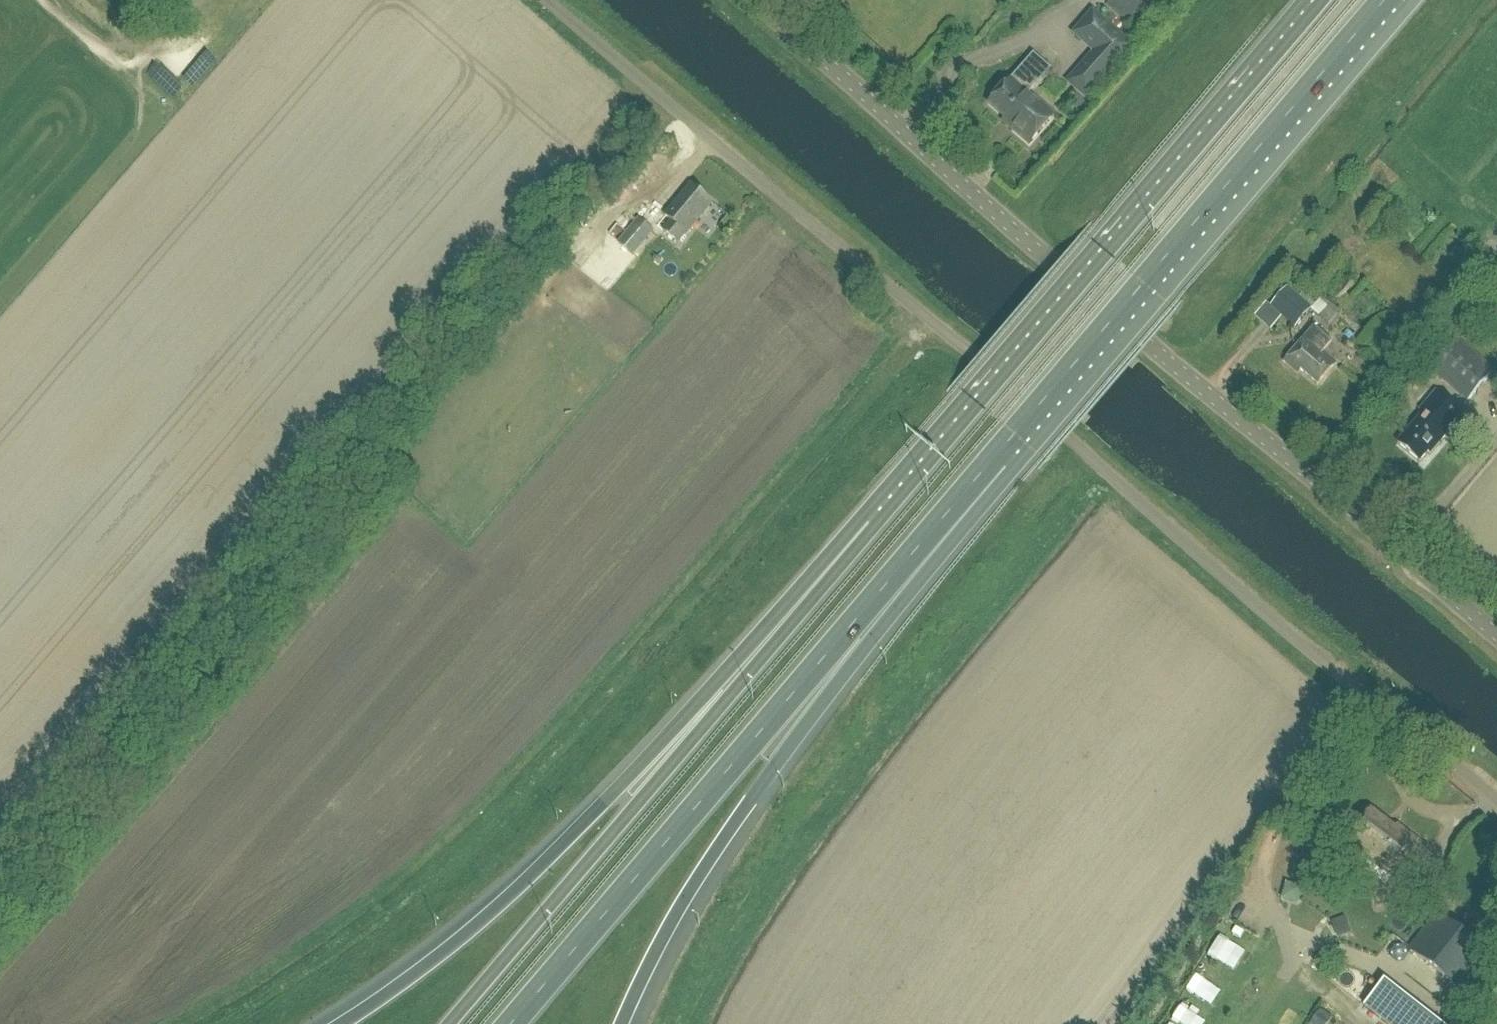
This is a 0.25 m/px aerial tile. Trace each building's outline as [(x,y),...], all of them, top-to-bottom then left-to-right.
[(1139,34),(1147,25),(1141,20),(1152,7),(1144,0),(1112,0),(1107,6),(1139,34)] [(1087,103),(1135,49),(1093,11),(1071,35),(1092,54),(1065,83),(1087,103)] [(1054,118),(1027,94),(1028,92),(1028,89),(1019,81),(1016,81),(1015,83),(1012,81),(990,107),(1006,121),(1008,120),(1017,128),(1013,132),(1029,147),(1054,118)] [(710,205),(689,187),(663,218),(670,223),(662,232),(677,245),(710,205)] [(653,233),(638,221),(618,245),(633,257),(653,233)] [(1297,299),(1287,290),(1270,309),(1266,306),(1254,318),(1269,332),(1281,319),(1294,331),(1311,312),(1308,309),(1313,304),(1302,294),(1297,299)] [(1331,343),(1315,330),(1286,366),(1298,376),(1300,372),(1317,386),(1334,366),(1321,355),(1331,343)] [(1495,372),(1458,341),(1429,374),(1466,405),(1495,372)] [(1463,417),(1435,394),(1419,413),(1422,417),(1398,446),(1419,464),(1427,455),(1429,457),(1463,417)] [(990,474),(978,490),(986,496),(998,480),(990,474)] [(1394,831),(1370,812),(1348,841),(1364,853),(1362,856),(1393,880),(1420,845),(1397,828),(1394,831)] [(1273,869),(1273,882),(1274,895),(1279,906),(1286,917),(1291,925),(1310,892),(1273,869)] [(1310,892),(1291,925),(1297,939),(1300,947),(1302,952),(1334,906),(1310,892)] [(1334,906),(1302,952),(1305,960),(1331,977),(1364,925),(1334,906)] [(1489,957),(1435,915),(1407,951),(1461,993),(1489,957)] [(1247,957),(1221,941),(1211,957),(1237,973),(1247,957)] [(1352,1003),(1358,985),(1345,981),(1339,999),(1352,1003)] [(1364,1010),(1382,1023),(1437,1023),(1385,983),(1364,1010)] [(1317,1023),(1353,1023),(1358,1017),(1331,1001),(1317,1023)]
